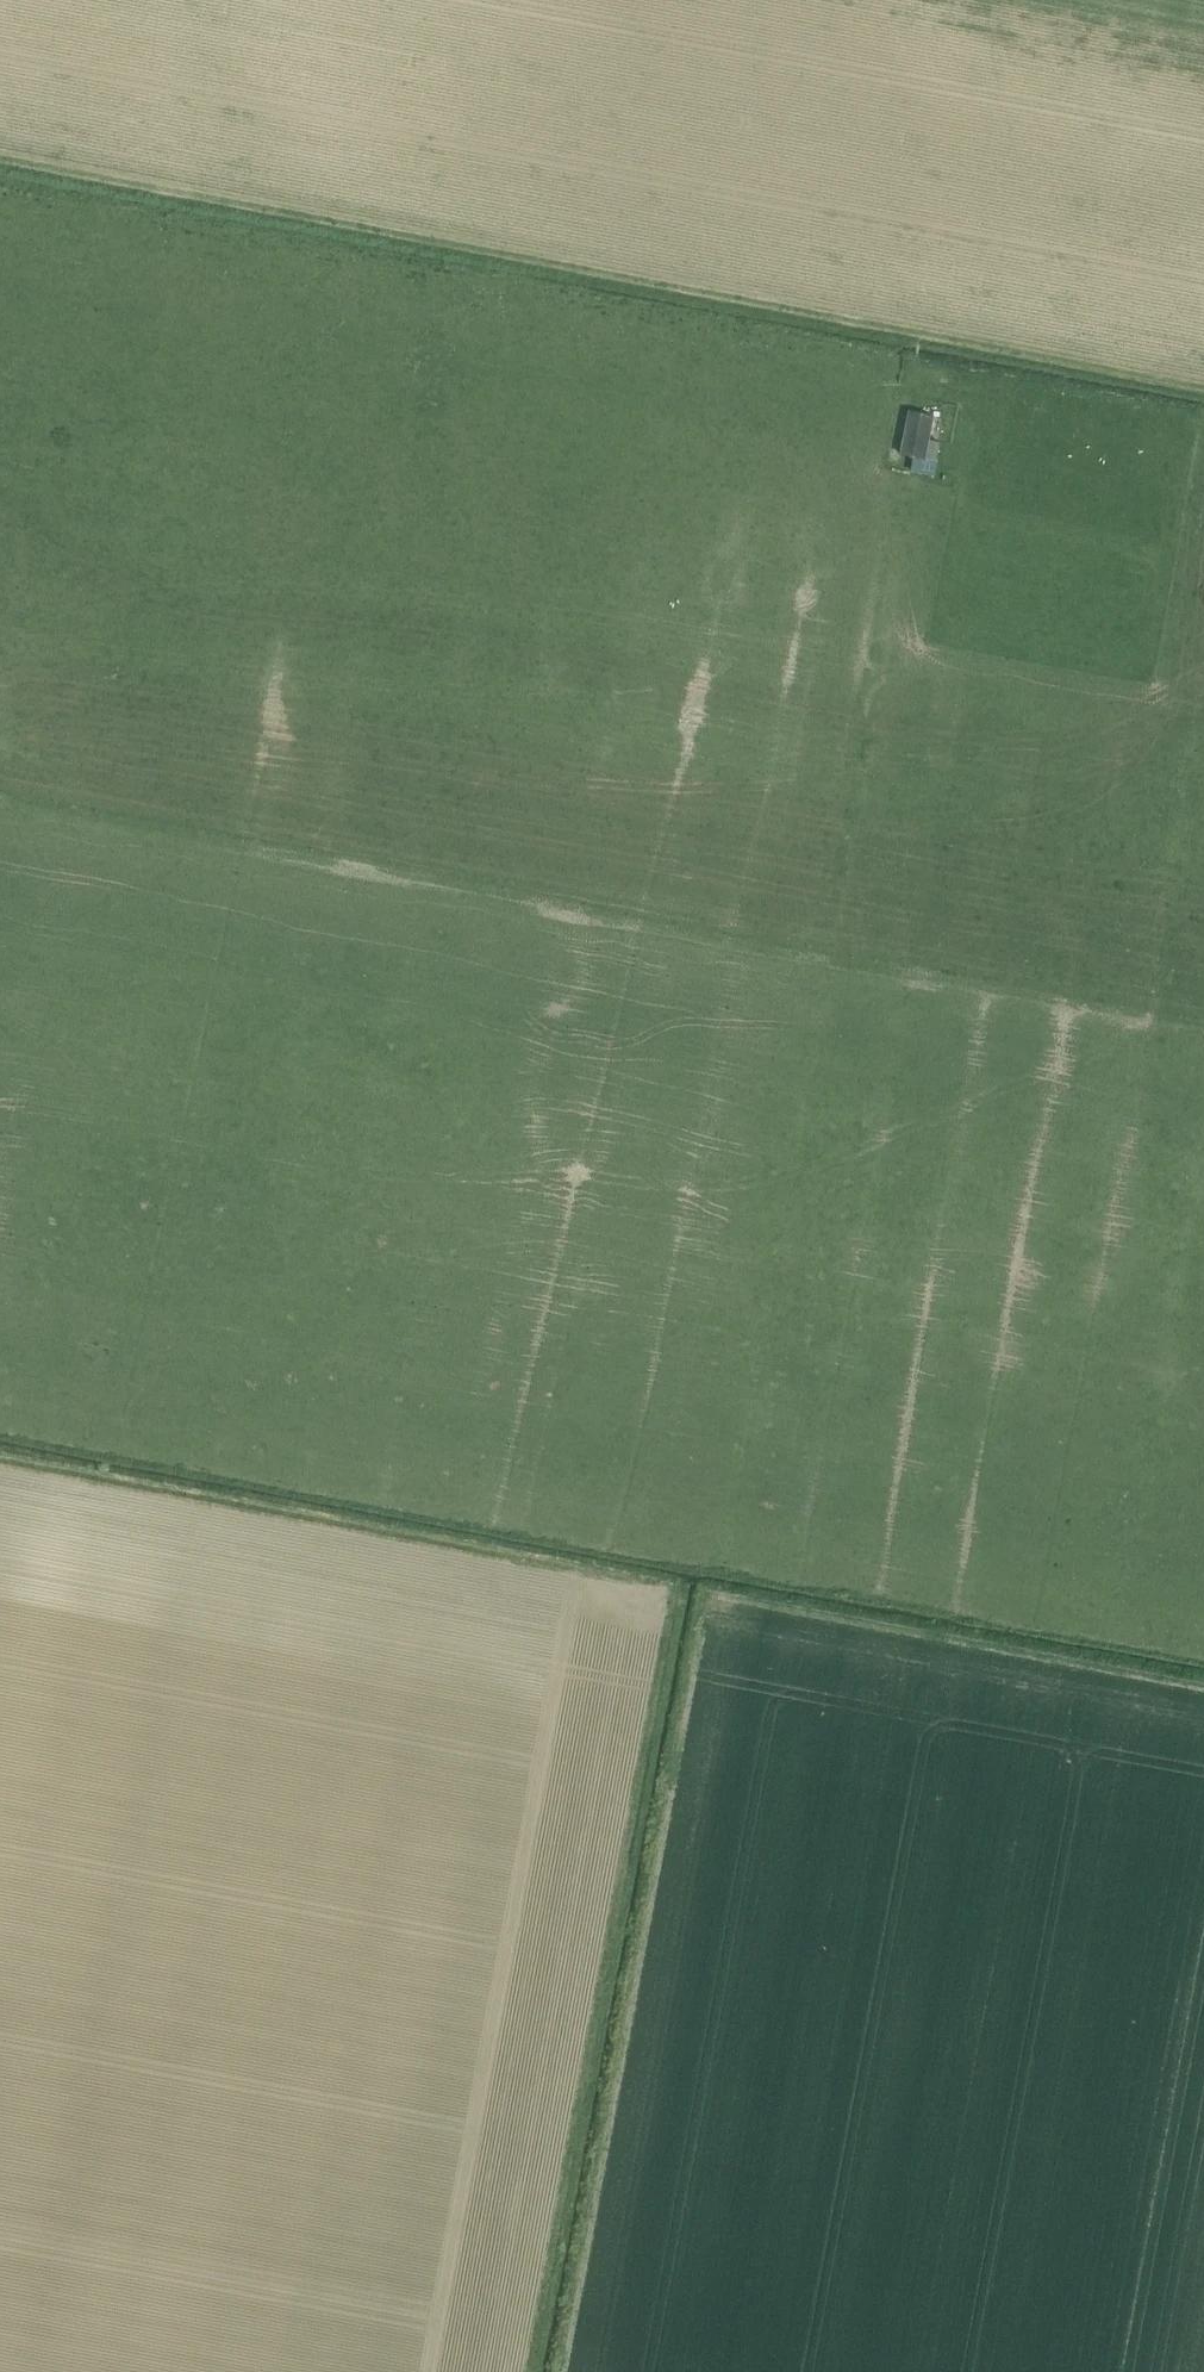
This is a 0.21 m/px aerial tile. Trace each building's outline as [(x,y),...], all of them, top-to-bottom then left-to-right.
[(911,413),(904,454),(916,457),(913,473),(935,476),(941,441),(931,440),(931,439),(935,417),(911,413)]
